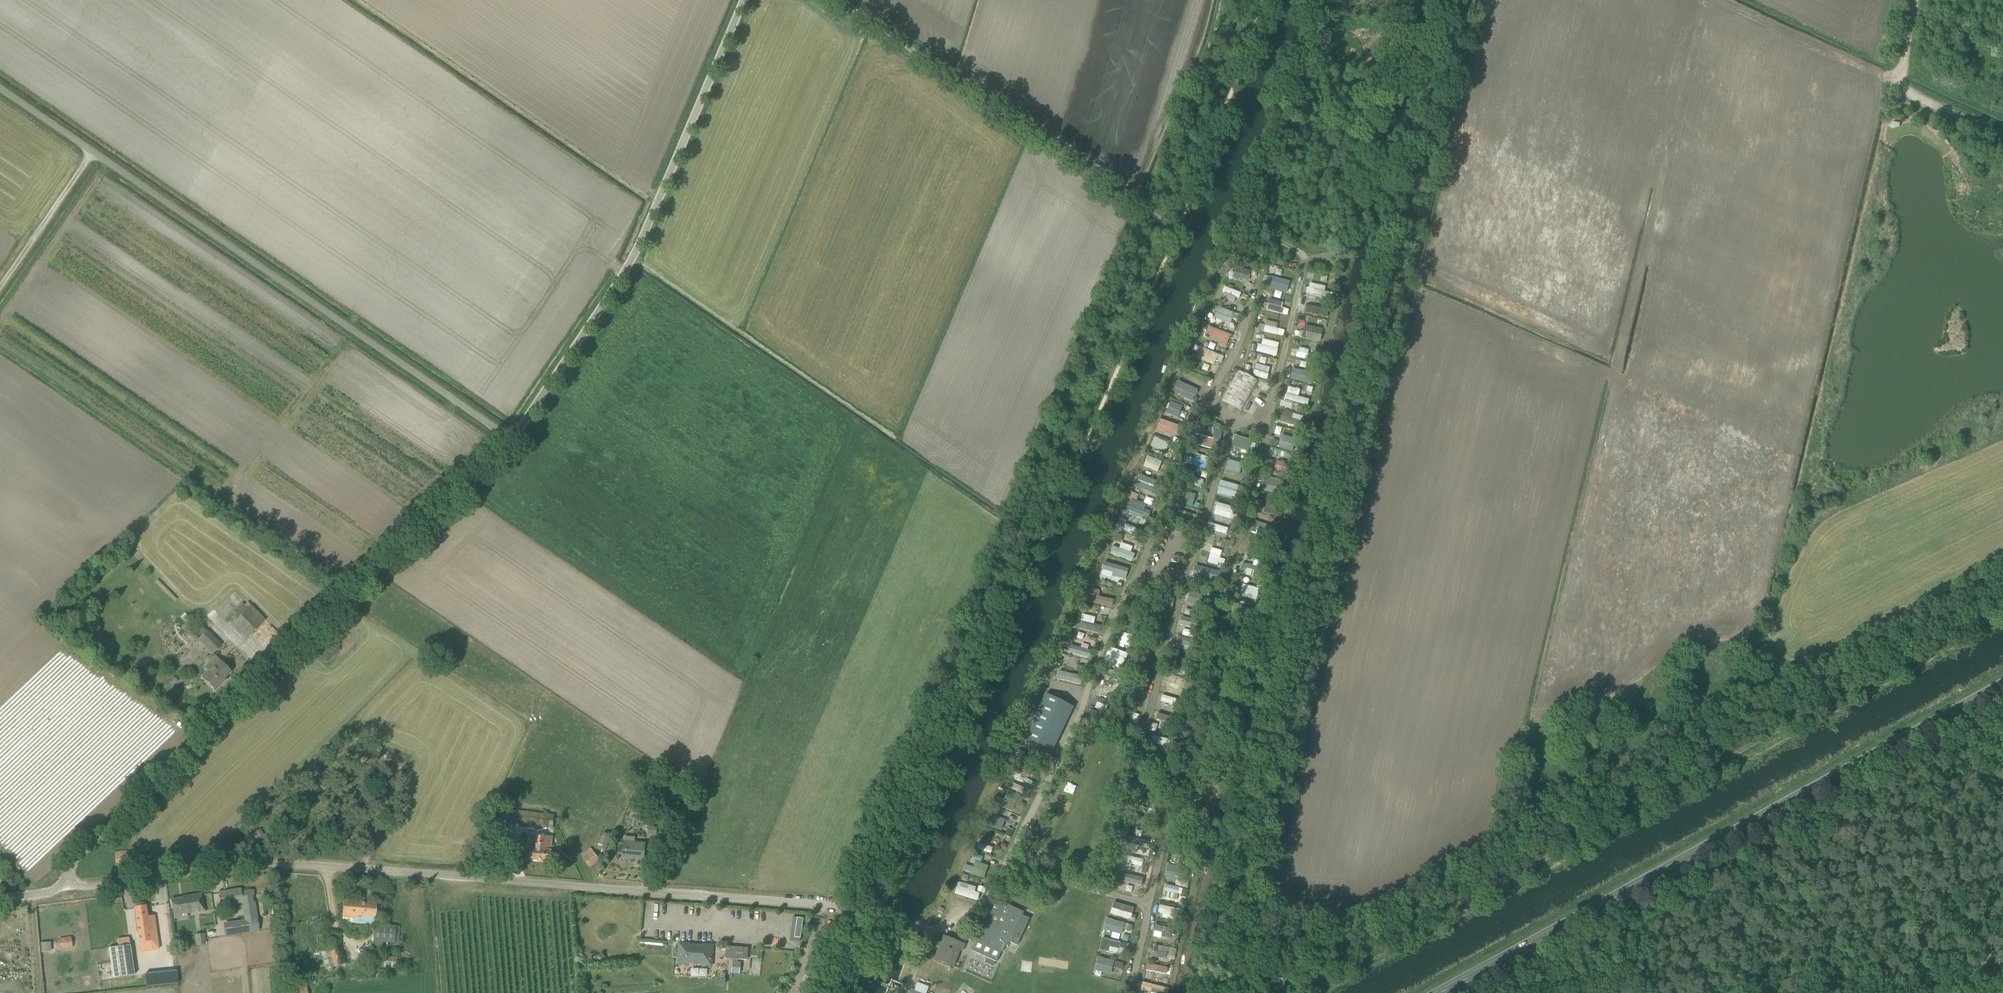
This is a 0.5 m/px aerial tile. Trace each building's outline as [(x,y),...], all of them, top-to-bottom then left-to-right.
[(1249,281),(1251,275),(1235,269),(1233,276),(1249,281)] [(1286,291),(1288,280),(1270,277),(1268,288),(1286,291)] [(1331,300),(1333,294),(1326,292),(1327,286),(1311,282),(1310,287),(1304,286),(1303,293),(1331,300)] [(1237,304),(1242,292),(1224,285),(1220,297),(1237,304)] [(1283,303),(1263,298),(1260,308),(1288,315),(1290,309),(1282,307),(1283,303)] [(1208,316),(1231,323),(1233,319),(1237,320),(1239,313),(1218,307),(1216,312),(1209,310),(1208,316)] [(1285,330),(1277,328),(1278,323),(1267,320),(1264,331),(1283,336),(1285,330)] [(1305,324),(1301,336),(1321,342),(1325,330),(1305,324)] [(1212,333),(1210,339),(1228,345),(1232,333),(1209,326),(1207,332),(1212,333)] [(1194,346),(1193,350),(1199,352),(1197,360),(1213,364),(1214,360),(1221,362),(1223,353),(1194,346)] [(1292,351),(1291,356),(1314,361),(1315,356),(1292,351)] [(1261,356),(1260,364),(1270,366),(1272,358),(1261,356)] [(1208,372),(1211,366),(1204,363),(1202,369),(1208,372)] [(1255,364),(1253,376),(1268,379),(1271,367),(1255,364)] [(1293,367),(1290,379),(1312,384),(1315,373),(1293,367)] [(1258,380),(1238,370),(1222,401),(1242,411),(1258,380)] [(1194,402),(1199,389),(1178,380),(1173,393),(1194,402)] [(1310,398),(1286,394),(1285,400),(1309,404),(1310,398)] [(1166,415),(1185,421),(1189,408),(1171,402),(1166,415)] [(1301,427),(1304,415),(1284,410),(1281,423),(1301,427)] [(1160,419),(1156,431),(1180,438),(1184,426),(1160,419)] [(1216,450),(1223,424),(1216,422),(1211,438),(1200,435),(1197,444),(1216,450)] [(1276,426),(1275,432),(1283,434),(1284,427),(1276,426)] [(1234,435),(1231,446),(1254,452),(1256,440),(1234,435)] [(1282,435),(1279,448),(1294,451),(1297,438),(1282,435)] [(1284,459),(1286,452),(1268,449),(1267,457),(1284,459)] [(1204,468),(1208,457),(1195,452),(1193,458),(1187,456),(1185,462),(1204,468)] [(1143,466),(1158,472),(1162,461),(1148,455),(1143,466)] [(1240,473),(1242,462),(1226,459),(1224,471),(1240,473)] [(1139,475),(1136,487),(1158,492),(1161,481),(1139,475)] [(1261,488),(1276,494),(1280,482),(1265,477),(1261,488)] [(1218,493),(1237,497),(1240,485),(1221,480),(1218,493)] [(1131,498),(1127,510),(1147,517),(1151,506),(1131,498)] [(1210,529),(1227,535),(1229,528),(1212,522),(1210,529)] [(1220,555),(1222,548),(1204,544),(1203,550),(1220,555)] [(1105,560),(1102,570),(1126,578),(1129,569),(1105,560)] [(1243,563),(1240,574),(1260,578),(1262,568),(1243,563)] [(1194,577),(1218,581),(1220,570),(1196,565),(1194,577)] [(1187,602),(1200,607),(1204,595),(1191,590),(1187,602)] [(251,606),(230,626),(243,640),(265,620),(251,606)] [(1180,629),(1196,633),(1199,622),(1183,618),(1180,629)] [(207,631),(198,640),(212,654),(221,645),(207,631)] [(1178,635),(1176,647),(1190,650),(1193,639),(1178,635)] [(1086,657),(1088,651),(1066,644),(1064,651),(1086,657)] [(230,672),(219,660),(202,677),(214,690),(222,682),(220,680),(222,677),(223,678),(230,672)] [(1058,680),(1082,684),(1084,675),(1060,671),(1058,680)] [(1074,707),(1047,694),(1025,739),(1052,752),(1074,707)] [(1175,705),(1177,699),(1163,694),(1161,701),(1175,705)] [(1108,712),(1112,701),(1100,697),(1096,707),(1108,712)] [(1186,701),(1178,699),(1176,707),(1184,709),(1186,701)] [(1162,721),(1161,726),(1172,728),(1174,717),(1157,713),(1156,719),(1162,721)] [(1153,736),(1152,744),(1172,747),(1173,739),(1153,736)] [(997,797),(995,804),(1013,811),(1015,803),(997,797)] [(1158,802),(1137,798),(1135,805),(1156,810),(1158,802)] [(555,815),(511,809),(509,822),(553,827),(555,815)] [(985,825),(1003,830),(1006,819),(988,814),(985,825)] [(598,848),(606,851),(612,836),(604,833),(598,848)] [(530,860),(551,861),(552,837),(536,836),(535,849),(530,848),(530,860)] [(624,842),(623,858),(644,860),(645,844),(624,842)] [(582,854),(584,857),(583,859),(589,867),(599,859),(591,848),(582,854)] [(116,862),(128,861),(127,852),(115,852),(116,862)] [(965,864),(963,872),(986,877),(989,864),(975,861),(974,866),(965,864)] [(1182,880),(1184,867),(1167,864),(1165,876),(1182,880)] [(1132,875),(1128,885),(1139,889),(1142,879),(1132,875)] [(985,893),(987,888),(959,881),(956,894),(979,900),(981,892),(985,893)] [(1187,898),(1188,890),(1181,889),(1180,897),(1187,898)] [(241,903),(239,890),(218,893),(220,906),(241,903)] [(253,890),(241,892),(242,902),(245,921),(257,919),(254,901),(253,901),(252,896),(254,895),(253,890)] [(203,911),(201,894),(182,897),(182,898),(170,900),(173,914),(184,913),(184,914),(203,911)] [(1016,929),(1024,912),(994,898),(976,939),(977,940),(972,950),(996,962),(1001,951),(1003,952),(1006,945),(1008,946),(1010,942),(1017,945),(1023,932),(1016,929)] [(376,903),(343,900),(341,922),(375,924),(376,903)] [(1132,920),(1136,907),(1114,901),(1111,914),(1132,920)] [(1159,905),(1158,913),(1175,916),(1177,908),(1159,905)] [(158,947),(153,916),(147,917),(145,906),(134,908),(141,950),(158,947)] [(800,938),(803,918),(797,917),(794,937),(800,938)] [(1104,928),(1113,931),(1112,937),(1122,940),(1127,923),(1107,917),(1104,928)] [(375,926),(372,948),(383,949),(383,942),(394,944),(396,928),(375,926)] [(197,946),(206,944),(205,933),(195,934),(197,946)] [(944,936),(935,959),(956,967),(965,945),(944,936)] [(61,950),(72,948),(71,937),(59,939),(61,950)] [(1103,937),(1100,948),(1119,954),(1122,942),(1103,937)] [(337,939),(326,943),(334,966),(345,963),(337,939)] [(42,942),(42,952),(52,952),(51,942),(42,942)] [(714,945),(679,943),(678,949),(678,959),(677,965),(713,967),(714,945)] [(110,947),(112,978),(135,975),(132,945),(110,947)] [(1152,957),(1170,959),(1172,947),(1153,945),(1152,957)] [(747,959),(747,949),(727,947),(727,957),(732,958),(732,960),(738,961),(738,958),(747,959)] [(752,955),(758,956),(758,959),(761,959),(762,952),(759,952),(759,950),(752,950),(752,955)] [(396,968),(397,957),(371,955),(371,966),(396,968)] [(1120,976),(1123,963),(1099,956),(1095,968),(1120,976)] [(1163,978),(1163,973),(1172,973),(1172,966),(1148,965),(1148,977),(1163,978)] [(811,977),(813,968),(805,967),(804,976),(811,977)] [(166,985),(178,984),(176,970),(165,972),(166,985)] [(930,986),(918,982),(915,990),(912,988),(910,992),(928,992),(930,986)] [(1169,988),(1143,982),(1141,992),(1168,992),(1169,988)]
